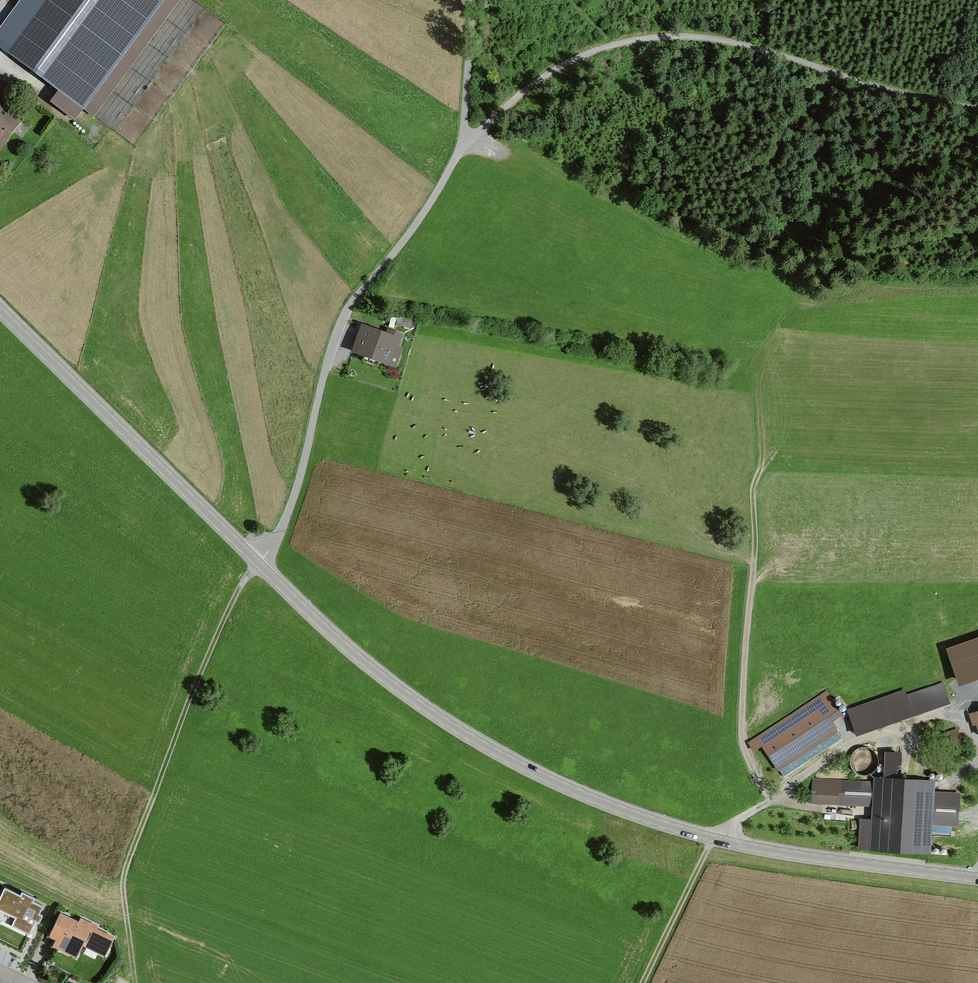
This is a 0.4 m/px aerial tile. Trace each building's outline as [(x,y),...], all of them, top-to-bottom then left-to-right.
[(2,45),(98,115),(183,0),(36,0),(2,45)] [(0,107),(0,148),(3,151),(23,124),(0,107)] [(402,332),(361,321),(353,353),(393,364),(402,332)] [(946,646),(958,688),(977,682),(977,637),(946,646)] [(906,688),(847,708),(856,734),(950,701),(943,681),(908,693),(906,688)] [(827,690),(748,741),(754,750),(762,745),(778,770),(839,730),(832,720),(843,713),(827,690)] [(969,712),(972,724),(976,723),(977,728),(977,709),(969,712)] [(873,780),(812,778),(811,803),(872,806),(871,818),(860,817),(859,847),(931,850),(932,824),(959,825),(960,792),(935,791),(936,779),(874,776),(873,780)] [(4,888),(0,895),(0,922),(1,920),(29,933),(35,922),(38,923),(42,915),(39,913),(42,906),(32,901),(33,898),(21,893),(19,895),(4,888)] [(79,919),(60,910),(49,934),(55,937),(52,945),(77,957),(82,945),(105,955),(115,935),(97,926),(98,924),(81,916),(79,919)]
